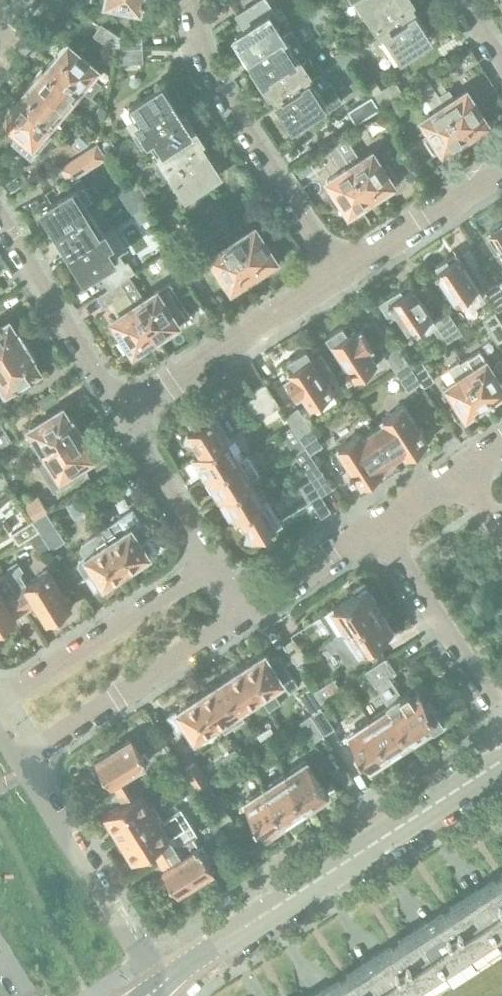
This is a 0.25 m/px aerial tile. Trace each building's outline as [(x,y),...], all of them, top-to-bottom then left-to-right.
[(106,3),(139,10),(141,0),(145,1),(145,0),(107,0),(106,3)] [(236,35),(238,38),(237,40),(242,47),(244,48),(251,58),(284,37),(283,37),(293,30),(287,21),(277,27),(269,14),(273,12),(266,0),(262,0),(238,16),(246,29),(236,35)] [(388,0),(360,0),(368,13),(388,0)] [(409,4),(412,2),(410,0),(388,0),(368,13),(382,35),(415,14),(409,4)] [(328,8),(323,1),(314,7),(319,13),(328,8)] [(319,13),(314,7),(306,12),(311,19),(319,13)] [(332,14),(328,8),(319,13),(323,20),(332,14)] [(323,20),(319,13),(311,19),(315,25),(323,20)] [(412,47),(429,36),(428,33),(428,31),(423,24),(421,23),(415,14),(382,35),(374,40),(381,52),(389,47),(396,57),(397,57),(401,63),(417,54),(412,47)] [(119,50),(121,38),(108,28),(107,28),(102,24),(93,36),(110,47),(108,50),(117,57),(119,50)] [(143,48),(143,35),(126,36),(126,28),(108,28),(121,38),(119,50),(143,48)] [(262,82),(297,58),(307,52),(293,30),(283,37),(284,37),(251,58),(257,67),(254,69),(262,82)] [(98,69),(68,44),(67,46),(64,47),(59,53),(58,56),(52,64),(81,89),(91,97),(102,84),(93,76),(98,69)] [(355,51),(351,46),(343,51),(347,57),(355,51)] [(144,63),(143,48),(119,50),(117,57),(116,64),(144,63)] [(347,57),(343,51),(335,57),(339,63),(347,57)] [(360,59),(355,51),(347,57),(352,64),(360,59)] [(352,64),(347,57),(339,63),(343,70),(352,64)] [(312,81),(297,58),(262,82),(270,94),(273,92),(279,101),(312,81)] [(81,89),(52,64),(45,71),(43,69),(33,80),(65,108),(81,89)] [(324,114),(343,102),(331,83),(328,85),(321,74),(312,81),(279,101),(285,111),(285,114),(289,120),(292,121),(293,124),(295,123),(299,129),(310,122),(306,116),(320,107),(324,114)] [(65,108),(33,80),(24,92),(26,94),(20,101),(49,127),(65,108)] [(397,100),(404,95),(396,82),(382,90),(376,80),(367,86),(373,96),(381,110),(396,100),(397,100)] [(445,105),(432,86),(429,81),(419,88),(435,111),(423,119),(431,132),(422,138),(433,156),(441,151),(444,156),(457,148),(455,145),(465,138),(445,105)] [(486,121),(467,91),(456,98),(449,88),(446,91),(440,81),(432,86),(445,105),(465,138),(476,131),(478,134),(491,126),(487,121),(486,121)] [(133,136),(176,109),(170,99),(170,97),(166,90),(163,89),(162,87),(131,107),(137,117),(126,125),(133,136)] [(397,100),(396,100),(403,110),(414,103),(407,93),(404,95),(397,100)] [(357,125),(381,110),(373,96),(348,111),(357,125)] [(45,132),(49,128),(49,127),(20,101),(13,109),(11,110),(5,116),(5,119),(3,121),(20,135),(13,145),(32,161),(52,138),(45,132)] [(105,120),(107,110),(102,106),(96,113),(105,120)] [(157,152),(193,129),(185,116),(182,118),(176,109),(133,136),(142,149),(152,143),(157,152)] [(173,173),(204,153),(199,144),(201,142),(193,129),(157,152),(164,163),(159,167),(166,177),(173,173)] [(392,182),(373,152),(361,160),(345,135),(335,141),(343,154),(345,157),(351,166),(372,199),(382,192),(384,195),(397,187),(393,181),(392,182)] [(89,145),(79,136),(72,145),(80,151),(89,145)] [(56,165),(78,152),(80,151),(72,145),(71,144),(66,141),(48,152),(56,165)] [(116,148),(112,141),(104,147),(109,153),(116,148)] [(335,141),(328,146),(336,159),(339,156),(341,160),(345,157),(343,154),(335,141)] [(85,172),(107,158),(98,143),(76,157),(85,172)] [(121,155),(116,148),(109,153),(113,160),(121,155)] [(219,175),(217,173),(218,170),(213,163),(211,162),(204,153),(173,173),(187,196),(195,190),(200,197),(214,188),(209,181),(219,175)] [(400,176),(415,167),(410,159),(395,168),(400,176)] [(372,199),(351,166),(343,171),(328,181),(334,190),(328,193),(337,206),(342,203),(348,211),(347,212),(350,217),(363,209),(361,206),(372,199)] [(94,209),(98,206),(80,177),(60,190),(64,196),(44,209),(45,211),(45,214),(49,220),(52,221),(58,231),(94,209)] [(145,192),(140,185),(131,190),(133,193),(136,198),(145,192)] [(133,193),(131,190),(129,186),(120,192),(124,199),(133,193)] [(150,200),(145,192),(136,198),(140,206),(150,200)] [(72,253),(107,231),(94,209),(58,231),(72,253)] [(150,219),(143,209),(134,215),(141,225),(150,219)] [(230,223),(225,214),(217,219),(223,227),(230,223)] [(223,227),(217,219),(209,225),(217,236),(225,230),(223,227)] [(501,223),(491,230),(492,231),(490,232),(493,237),(487,241),(496,256),(501,252),(501,223)] [(120,256),(129,250),(114,227),(107,231),(72,253),(78,263),(77,266),(81,272),(84,273),(86,276),(112,260),(118,269),(125,264),(120,256)] [(275,258),(255,228),(232,243),(254,275),(265,268),(267,271),(279,263),(276,257),(275,258)] [(254,275),(232,243),(226,233),(218,239),(224,248),(211,257),(222,274),(217,278),(224,290),(230,286),(230,287),(229,288),(233,293),(245,285),(243,282),(254,275)] [(484,296),(458,256),(451,261),(449,258),(437,265),(439,268),(435,270),(456,303),(470,295),(474,302),(484,296)] [(120,283),(136,273),(128,262),(125,264),(118,269),(103,279),(109,289),(120,283)] [(104,308),(127,294),(120,283),(109,289),(97,297),(104,308)] [(191,316),(179,296),(169,283),(157,291),(135,305),(156,339),(167,331),(169,334),(180,326),(179,324),(191,316)] [(499,284),(498,283),(486,291),(498,311),(501,309),(501,289),(499,284)] [(435,320),(413,287),(405,292),(402,288),(391,295),(392,298),(389,300),(381,305),(391,320),(399,315),(409,330),(410,332),(422,325),(425,329),(434,323),(436,327),(433,329),(445,346),(463,335),(448,312),(435,320)] [(156,339),(135,305),(112,320),(132,351),(131,351),(134,357),(147,349),(145,346),(156,339)] [(496,313),(496,312),(483,320),(498,343),(501,341),(501,322),(496,313)] [(19,331),(16,333),(9,321),(0,327),(0,326),(0,361),(27,344),(19,331)] [(377,363),(368,349),(372,346),(361,329),(357,332),(350,321),(328,335),(349,368),(346,369),(349,373),(351,371),(355,377),(377,363)] [(33,360),(36,358),(27,344),(0,361),(0,379),(0,387),(4,394),(18,385),(20,389),(33,380),(31,376),(40,371),(33,360)] [(408,363),(397,345),(396,345),(384,352),(396,371),(408,363)] [(326,382),(306,350),(284,364),(291,375),(286,378),(297,395),(302,392),(311,406),(333,392),(329,386),(331,384),(329,381),(326,382)] [(480,351),(463,362),(467,369),(464,372),(485,405),(501,393),(501,385),(480,351)] [(434,381),(422,361),(411,368),(420,381),(424,388),(434,381)] [(485,405),(464,372),(467,369),(463,362),(449,370),(455,380),(446,386),(456,402),(449,406),(459,421),(466,416),(466,417),(485,405)] [(420,381),(411,368),(408,363),(396,371),(408,389),(420,382),(419,381),(420,381)] [(280,407),(266,385),(254,392),(257,396),(268,414),(280,407)] [(268,414),(257,396),(246,403),(258,421),(268,414)] [(231,438),(220,421),(230,415),(223,402),(188,424),(191,429),(187,432),(185,439),(193,441),(201,454),(229,439),(231,438)] [(428,441),(421,431),(423,429),(421,426),(418,427),(404,404),(378,421),(381,425),(373,430),(392,459),(403,452),(406,456),(410,453),(415,454),(422,450),(424,444),(428,441)] [(81,431),(73,418),(70,419),(63,408),(27,430),(35,440),(38,438),(47,452),(81,431)] [(309,427),(298,409),(286,416),(287,416),(286,417),(298,435),(309,427)] [(5,428),(5,429),(1,423),(0,423),(0,449),(13,441),(5,428)] [(321,445),(309,427),(298,435),(302,442),(305,447),(309,453),(310,452),(310,453),(321,445)] [(392,459),(373,430),(362,437),(359,433),(337,447),(352,470),(349,472),(352,476),(354,474),(361,485),(365,482),(371,483),(378,479),(379,473),(383,470),(381,466),(392,459)] [(94,458),(87,446),(89,444),(81,431),(47,452),(40,456),(48,469),(55,465),(55,466),(52,468),(58,479),(68,474),(71,479),(86,469),(83,464),(94,458)] [(241,459),(240,458),(229,439),(201,454),(194,458),(196,461),(194,462),(200,472),(202,471),(207,479),(241,459)] [(302,442),(291,449),(295,454),(305,447),(302,442)] [(295,454),(307,474),(318,467),(309,453),(305,447),(295,454)] [(220,499),(253,479),(261,474),(248,454),(240,458),(241,459),(207,479),(208,481),(206,482),(213,493),(215,491),(220,499)] [(318,467),(307,474),(320,494),(321,495),(332,488),(318,467)] [(128,495),(139,488),(129,472),(118,479),(128,495)] [(320,494),(307,474),(296,480),(309,501),(310,500),(320,494)] [(266,500),(253,479),(220,499),(225,507),(223,509),(229,519),(231,518),(233,520),(239,516),(266,500)] [(84,506),(104,494),(97,482),(77,494),(84,506)] [(46,512),(57,505),(47,490),(25,505),(34,519),(46,512)] [(281,520),(268,498),(266,500),(239,516),(248,530),(246,537),(253,539),(263,532),(264,533),(265,534),(267,535),(268,534),(271,532),(269,529),(277,524),(277,523),(281,520)] [(147,558),(159,550),(143,525),(144,525),(133,509),(117,519),(117,520),(100,531),(101,532),(108,542),(109,542),(127,570),(137,564),(140,564),(146,561),(147,558)] [(65,541),(46,512),(34,519),(33,520),(41,531),(53,549),(65,541)] [(19,545),(41,531),(33,520),(12,534),(19,545)] [(127,570),(109,542),(108,542),(101,532),(82,544),(81,550),(85,557),(79,560),(78,566),(95,592),(107,584),(110,584),(116,580),(117,577),(127,570)] [(71,607),(49,571),(26,585),(20,573),(24,570),(18,561),(9,567),(10,569),(8,570),(9,573),(6,575),(27,611),(38,605),(48,621),(71,607)] [(6,575),(0,579),(0,628),(27,611),(6,575)] [(334,638),(380,609),(364,584),(352,591),(355,595),(338,606),(337,606),(320,617),(334,638)] [(363,651),(375,643),(377,645),(396,634),(380,609),(334,638),(325,643),(331,652),(337,649),(347,665),(362,655),(361,653),(363,652),(363,651)] [(308,658),(295,638),(284,645),(297,665),(308,658)] [(299,686),(279,655),(270,660),(265,653),(262,655),(259,655),(253,658),(252,661),(242,668),(260,696),(269,710),(280,702),(272,689),(282,682),(289,692),(299,686)] [(444,719),(431,699),(426,702),(416,686),(402,695),(390,677),(397,673),(388,658),(366,671),(390,708),(412,740),(444,719)] [(260,696),(242,668),(240,669),(237,669),(231,673),(230,676),(221,681),(239,710),(260,696)] [(322,703),(342,690),(334,679),(315,692),(322,703)] [(239,710),(221,681),(212,687),(208,687),(203,691),(201,694),(200,695),(218,723),(224,733),(246,719),(239,710)] [(322,703),(315,692),(311,686),(299,693),(312,714),(324,706),(322,703)] [(218,723),(200,695),(190,702),(187,702),(181,705),(180,708),(168,716),(177,731),(186,725),(195,738),(218,723)] [(412,740),(390,708),(370,721),(391,755),(404,746),(404,745),(412,740)] [(333,729),(321,710),(311,716),(323,735),(333,729)] [(323,735),(311,716),(301,723),(313,741),(323,735)] [(391,755),(370,721),(349,735),(363,757),(359,759),(367,771),(391,755)] [(270,741),(264,733),(258,738),(264,746),(270,741)] [(131,771),(147,762),(132,739),(96,761),(117,794),(137,781),(131,771)] [(247,754),(243,747),(238,750),(242,757),(247,754)] [(326,792),(307,762),(286,775),(308,808),(324,798),(322,795),(326,792)] [(209,781),(197,763),(184,771),(196,789),(208,782),(209,781)] [(308,808),(286,775),(265,789),(286,822),(308,808)] [(157,813),(137,781),(117,794),(123,804),(106,814),(120,837),(157,813)] [(243,834),(219,802),(220,801),(208,782),(196,789),(209,808),(218,819),(232,842),(243,834)] [(286,822),(265,789),(243,803),(245,805),(258,824),(254,827),(262,838),(286,822)] [(197,836),(195,834),(181,810),(163,821),(157,813),(120,837),(134,859),(151,849),(158,860),(194,838),(197,836)] [(223,832),(217,822),(210,827),(216,836),(223,832)] [(213,870),(194,838),(158,860),(178,892),(213,870)] [(486,884),(489,889),(479,895),(501,930),(501,874),(486,884)] [(479,895),(462,906),(460,902),(425,924),(452,966),(455,964),(467,975),(501,953),(501,940),(500,935),(501,934),(501,930),(479,895)] [(425,924),(372,958),(397,995),(435,995),(454,984),(449,968),(452,966),(425,924)] [(372,958),(321,991),(324,995),(397,995),(372,958)]
